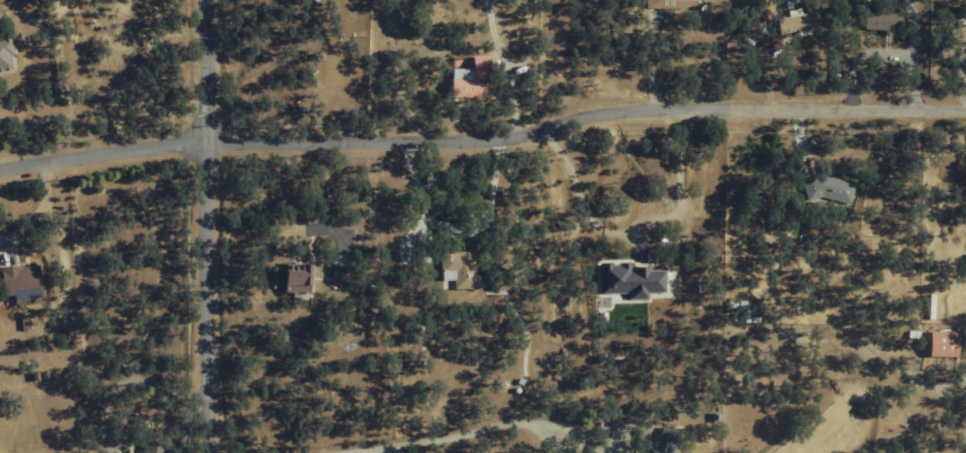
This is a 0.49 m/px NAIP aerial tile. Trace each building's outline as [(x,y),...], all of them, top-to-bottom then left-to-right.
[(805,12),(771,18),(774,35),(808,29),(805,12)] [(860,30),(898,30),(898,12),(860,12),(860,30)] [(965,41),(965,24),(951,24),(951,40),(965,41)] [(9,69),(4,32),(0,32),(0,70),(9,69)] [(446,57),(446,97),(486,98),(486,57),(446,57)] [(803,174),(799,197),(850,204),(853,182),(803,174)] [(472,275),(471,252),(453,252),(453,247),(437,247),(438,281),(451,281),(451,289),(479,289),(479,275),(472,275)] [(276,293),(306,293),(306,265),(276,265),(276,293)] [(0,267),(0,304),(36,303),(34,266),(0,267)] [(626,294),(626,299),(646,299),(646,293),(663,293),(662,266),(597,267),(597,294),(626,294)] [(341,284),(341,267),(329,267),(329,284),(341,284)] [(955,357),(955,332),(925,332),(925,357),(955,357)]
